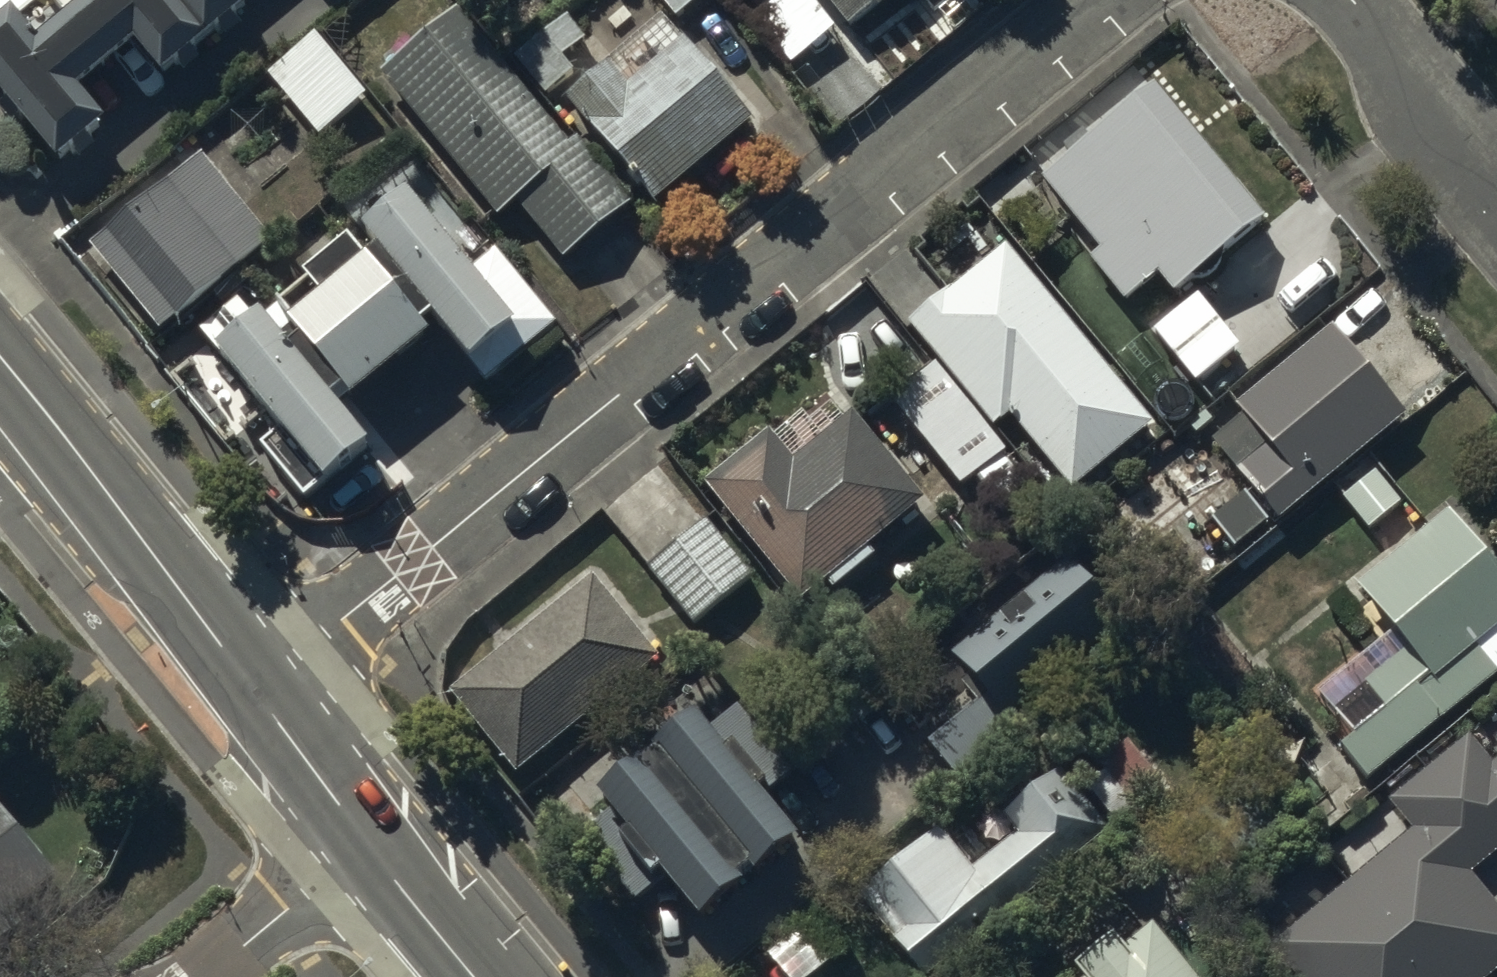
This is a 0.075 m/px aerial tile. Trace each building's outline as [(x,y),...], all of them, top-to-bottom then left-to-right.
[(0,43),(0,99),(61,172),(110,132),(83,99),(138,54),(165,88),(257,13),(246,0),(98,0),(101,3),(40,52),(20,27),(0,43)] [(677,32),(715,0),(650,0),(677,32)] [(853,32),(877,12),(882,17),(902,0),(827,0),(853,32)] [(457,10),(375,76),(497,227),(521,209),(564,263),(631,209),(580,147),(573,154),(457,10)] [(755,127),(665,23),(568,106),(657,210),(755,127)] [(317,44),(266,84),(318,150),(369,110),(317,44)] [(1154,94),(1042,184),(1100,254),(1090,262),(1125,306),(1162,277),(1176,294),(1261,225),(1154,94)] [(274,246),(205,160),(93,249),(162,335),(274,246)] [(412,205),(366,242),(486,390),(559,331),(498,256),(471,278),(412,205)] [(1008,248),(907,327),(994,436),(1015,419),(1073,492),(1152,429),(1008,248)] [(433,348),(370,272),(293,335),(357,411),(433,348)] [(264,327),(220,362),(329,495),(372,459),(264,327)] [(1406,423),(1332,337),(1241,415),(1247,422),(1217,448),(1284,527),(1406,423)] [(933,383),(905,405),(969,488),(998,466),(933,383)] [(774,439),(708,492),(803,609),(927,509),(856,422),(798,469),(774,439)] [(1373,475),(1336,504),(1367,544),(1404,514),(1373,475)] [(1360,593),(1412,657),(1369,692),(1388,714),(1343,751),(1372,787),(1496,684),(1496,673),(1482,655),(1496,642),(1496,574),(1451,518),(1360,593)] [(707,534),(646,583),(692,641),(753,592),(707,534)] [(977,718),(924,758),(955,798),(1021,747),(1004,726),(1114,643),(1065,579),(942,672),(977,718)] [(596,584),(454,700),(519,779),(661,664),(596,584)] [(803,871),(696,740),(604,814),(633,849),(625,856),(662,902),(668,896),(710,947),(747,917),(742,912),(757,899),(761,904),(803,871)] [(1494,770),(1471,742),(1393,807),(1416,835),(1274,953),(1295,976),(1496,976),(1496,911),(1469,878),(1496,855),(1496,767),(1494,770)] [(1106,782),(1085,800),(1114,835),(1165,793),(1130,749),(1099,774),(1106,782)] [(1014,849),(971,885),(941,850),(863,915),(896,955),(890,959),(905,976),(949,976),(1107,845),(1060,788),(1002,836),(1014,849)] [(0,812),(0,922),(53,881),(0,812)] [(1155,933),(1129,954),(1117,940),(1077,973),(1080,976),(1193,976),(1155,933)] [(767,971),(773,976),(829,976),(838,970),(808,935),(767,971)]
